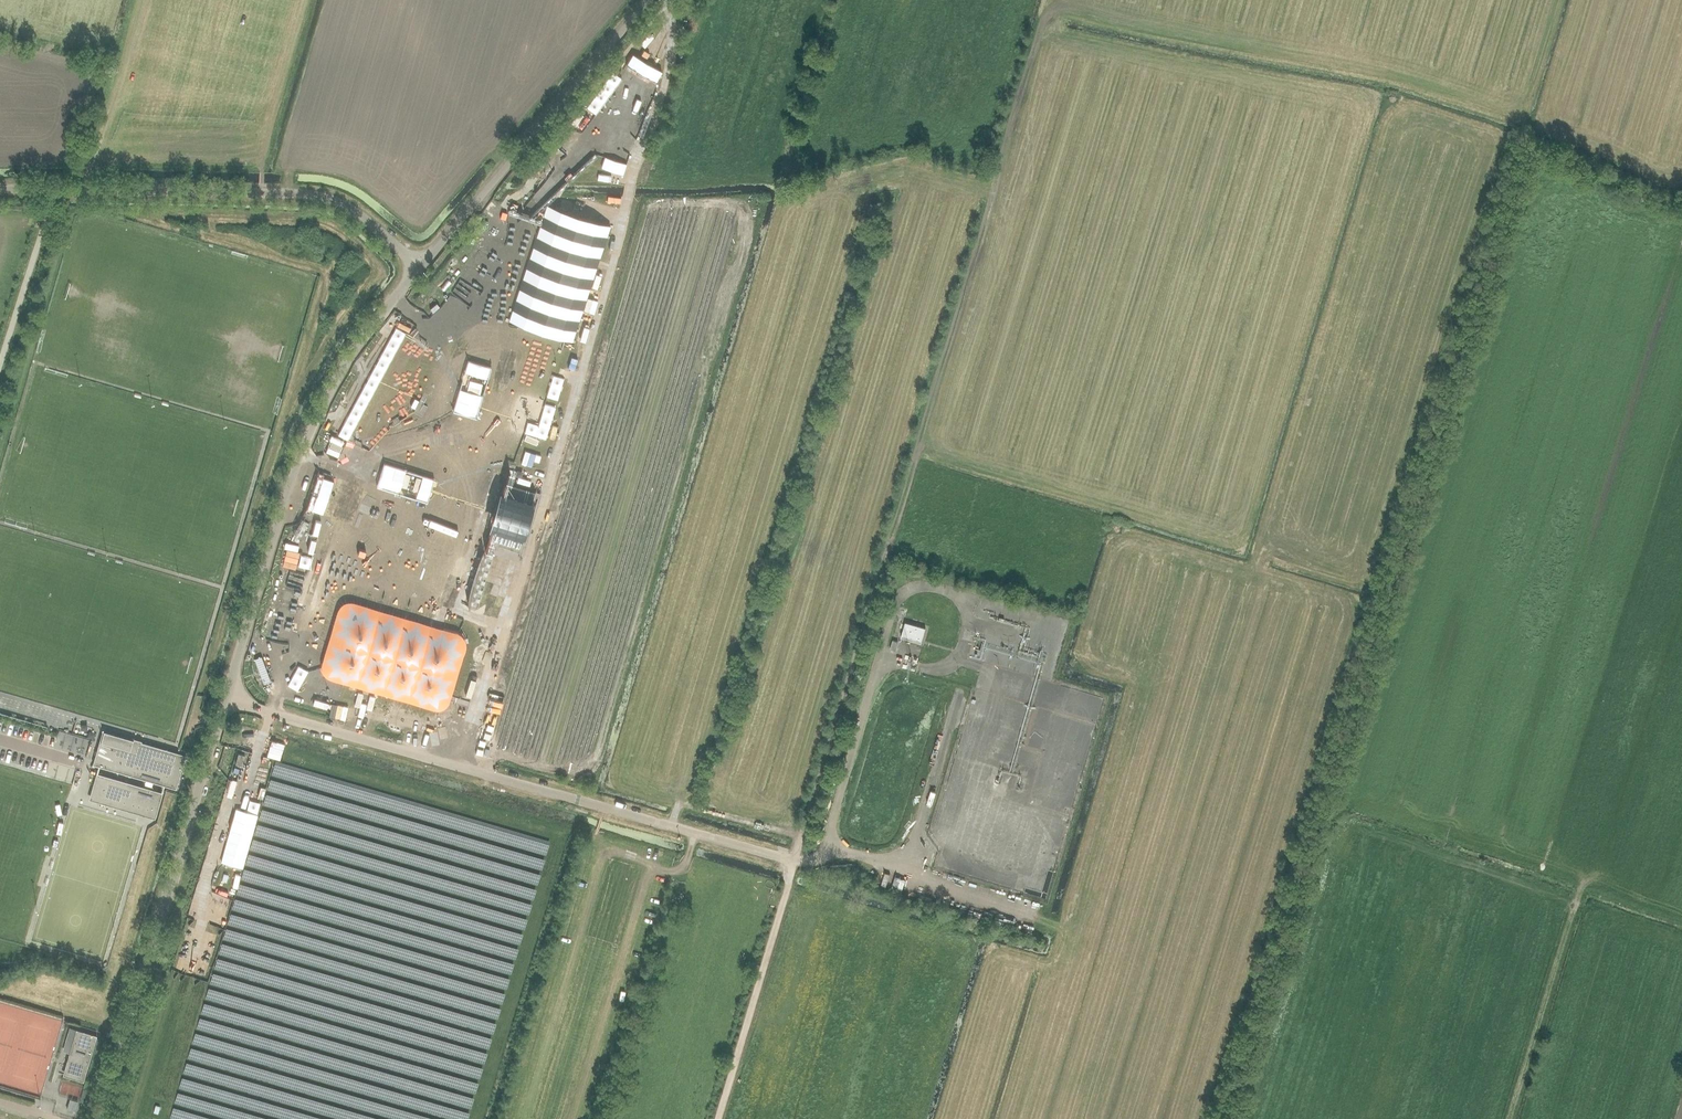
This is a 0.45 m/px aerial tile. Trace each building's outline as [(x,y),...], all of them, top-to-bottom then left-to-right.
[(921,643),(925,628),(905,622),(901,637),(921,643)] [(274,637),(290,640),(291,634),(275,631),(274,637)] [(896,651),(899,641),(893,640),(890,649),(896,651)] [(266,656),(259,657),(262,679),(269,678),(266,656)] [(97,755),(94,765),(176,789),(185,755),(104,731),(98,752),(95,751),(95,754),(97,755)] [(161,792),(98,774),(91,798),(154,817),(161,792)] [(65,1074),(83,1079),(82,1080),(84,1081),(97,1035),(76,1029),(76,1030),(77,1031),(65,1074)] [(78,1102),(70,1099),(67,1109),(75,1112),(78,1102)]
